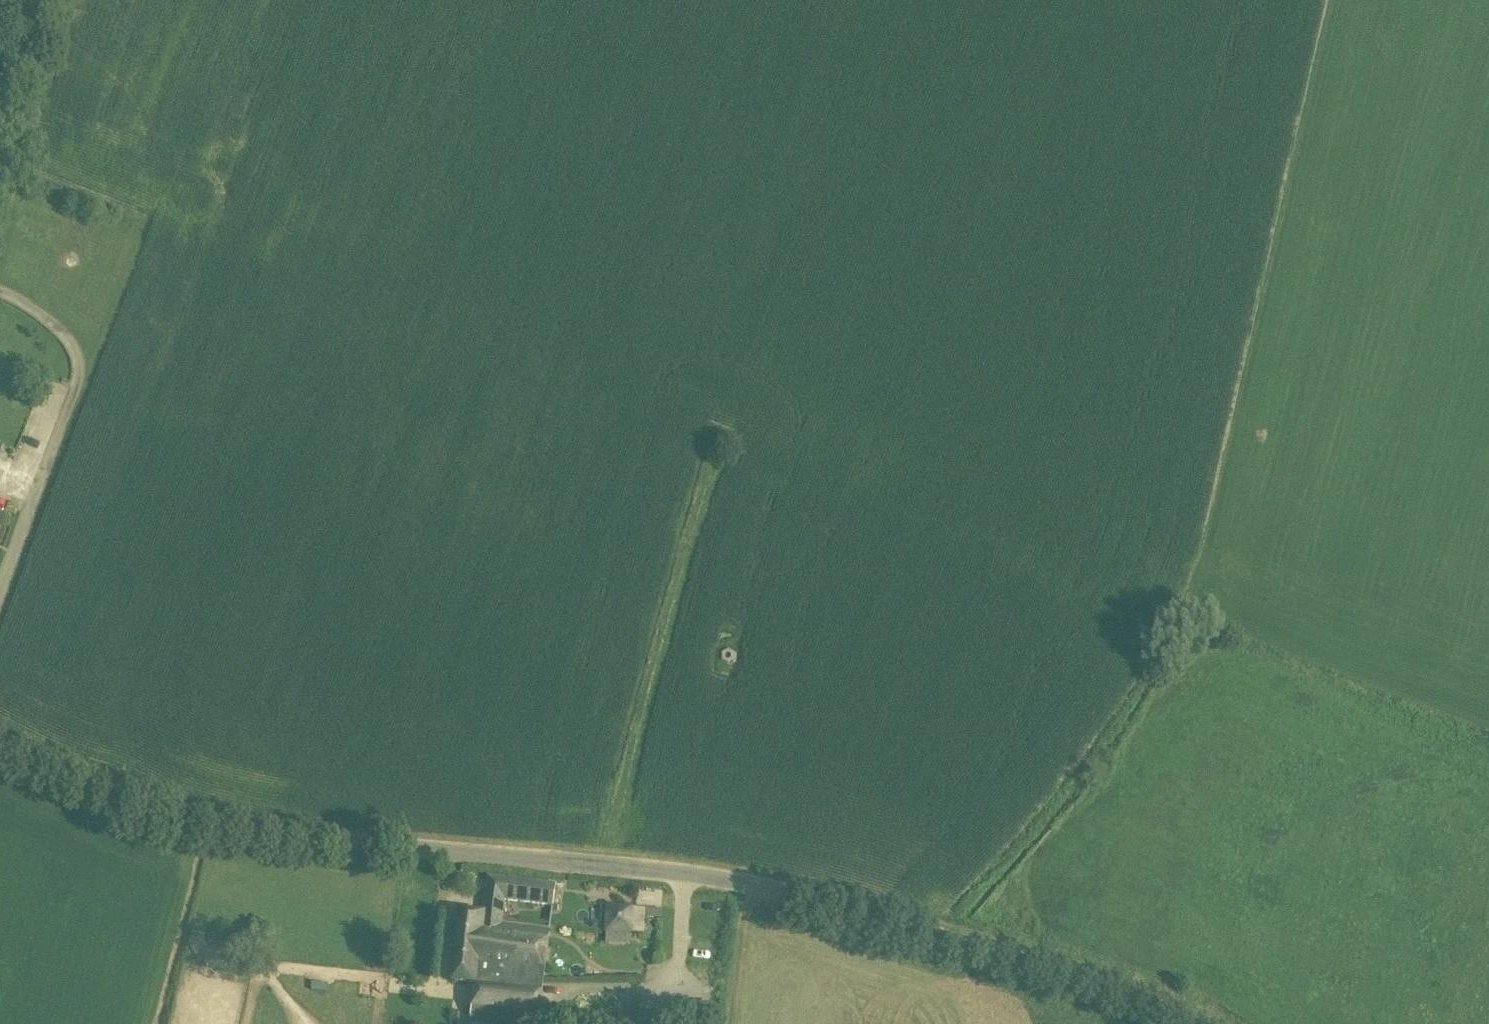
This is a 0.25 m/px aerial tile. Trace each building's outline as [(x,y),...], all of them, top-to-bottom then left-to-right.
[(479,914),(502,917),(504,901),(551,907),(554,885),(486,876),(479,914)] [(643,933),(644,899),(608,897),(607,932),(643,933)] [(502,917),(479,914),(460,912),(452,981),(475,984),(541,992),(548,930),(501,924),(502,917)] [(541,992),(475,984),(471,1020),(500,1023),(505,1023),(537,1023),(541,992)]
